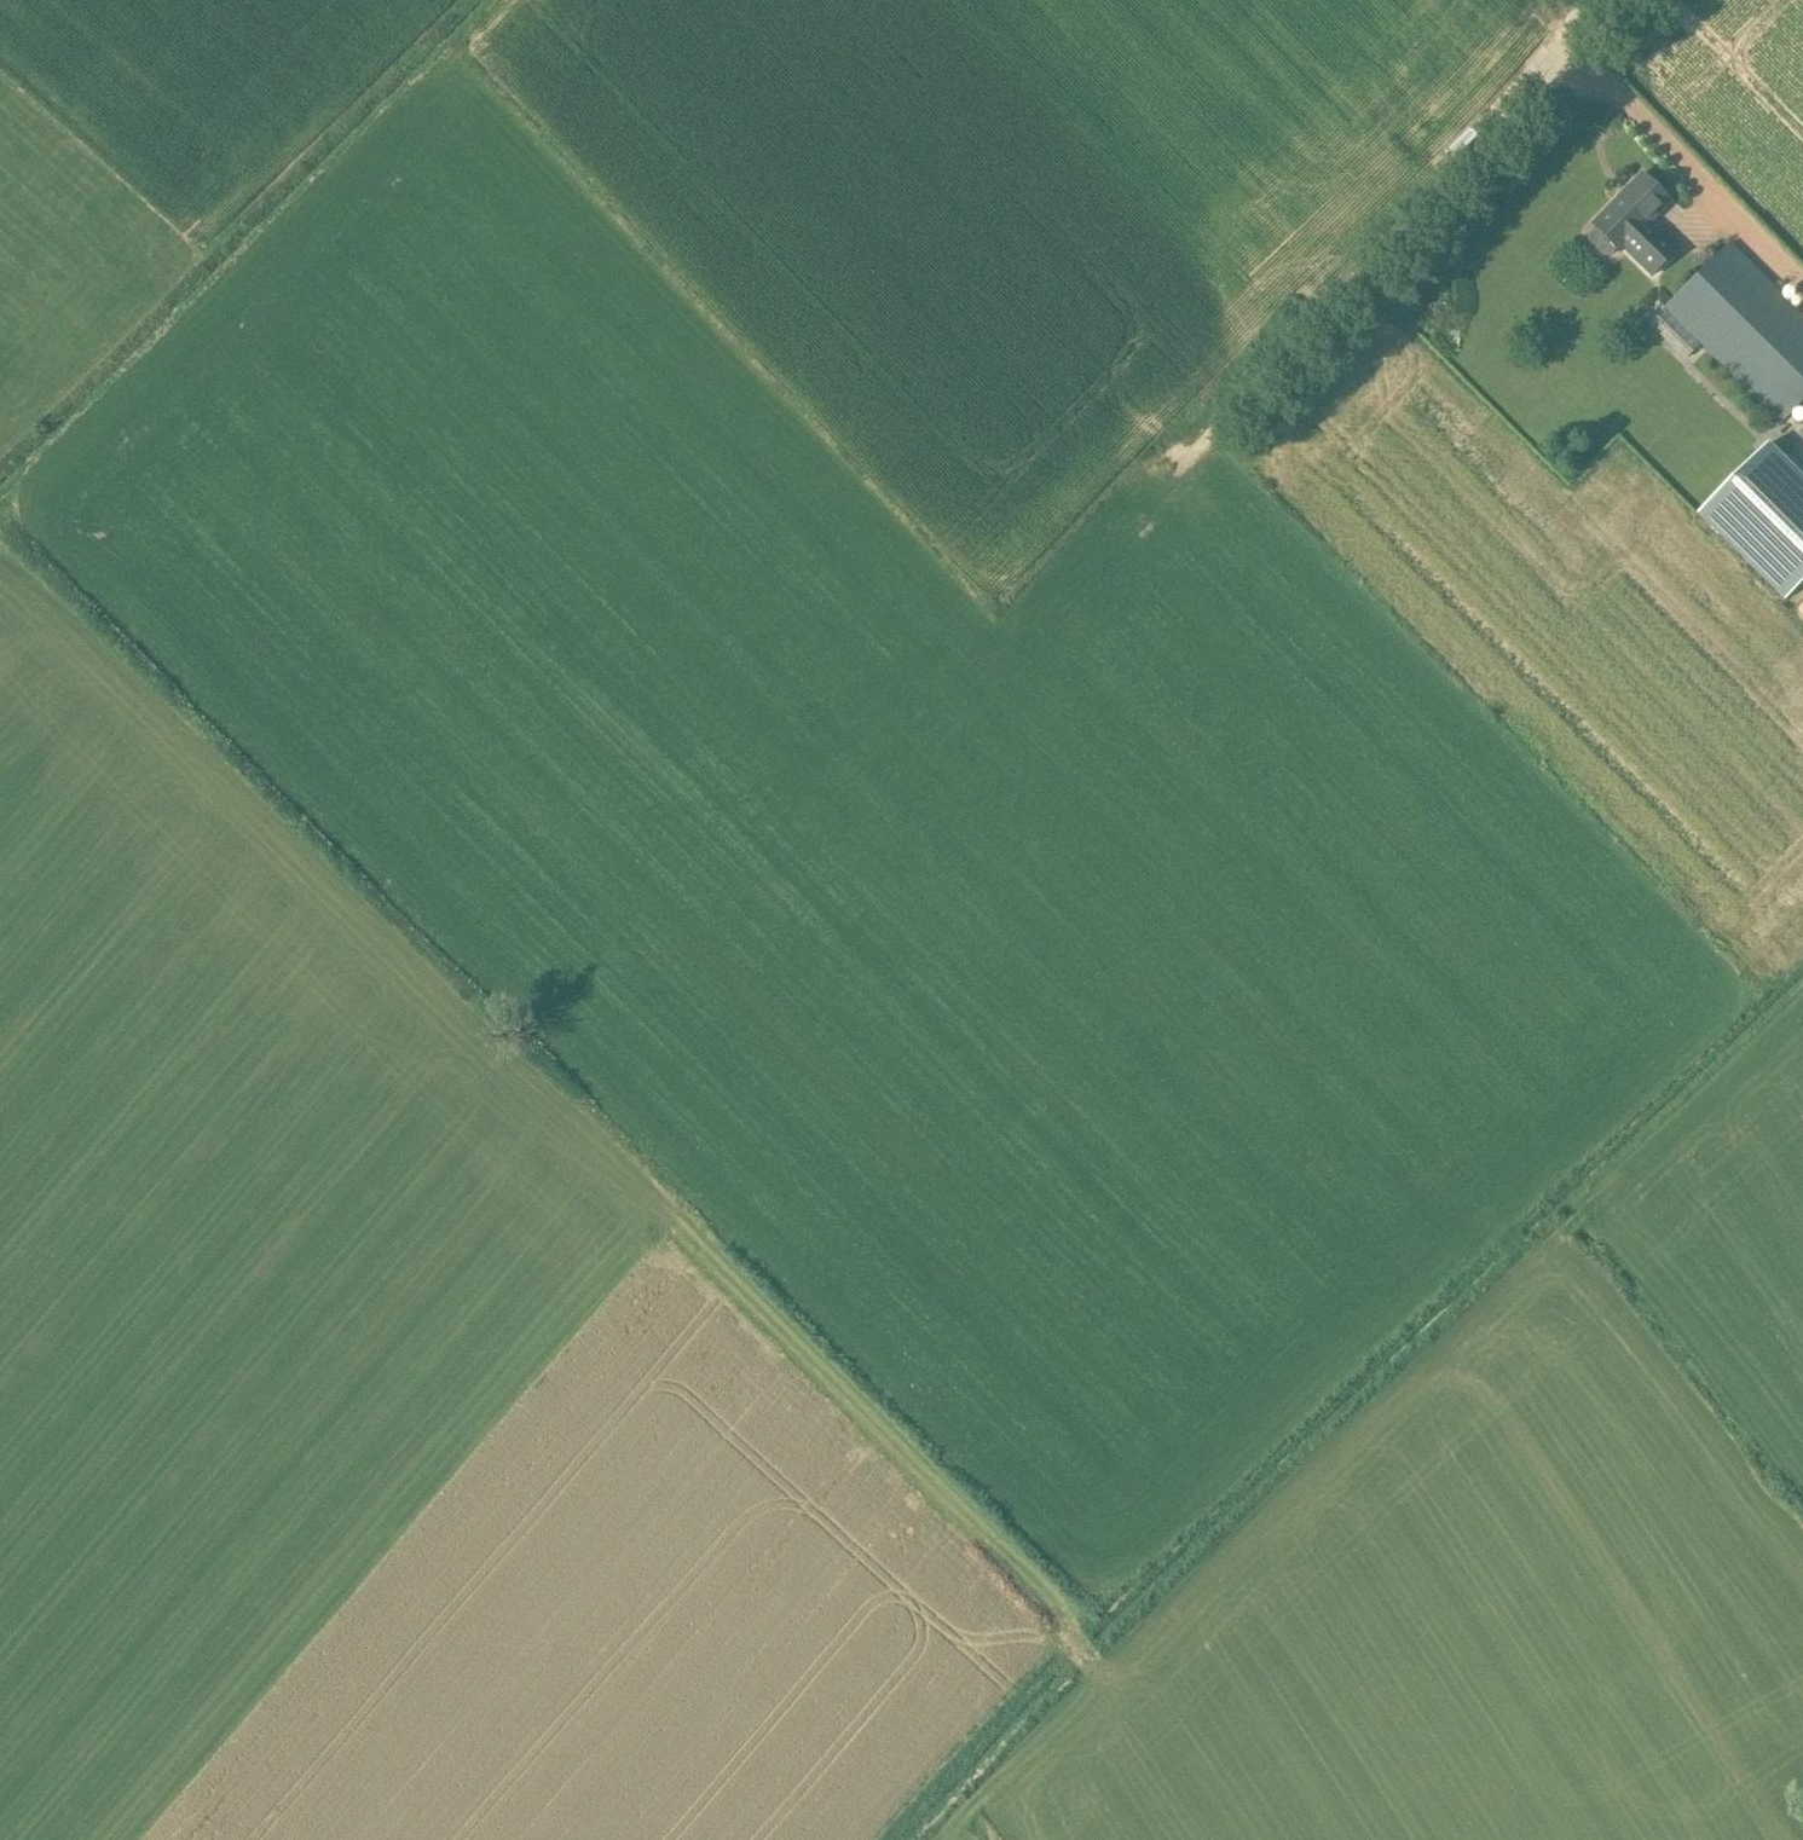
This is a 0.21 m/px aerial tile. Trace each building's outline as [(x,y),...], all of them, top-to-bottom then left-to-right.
[(1671,200),(1643,173),(1594,222),(1597,226),(1590,233),(1590,240),(1604,254),(1611,254),(1618,247),(1622,250),(1625,247),(1653,274),(1672,255),(1644,227),(1671,200)] [(1667,307),(1652,322),(1686,357),(1702,342),(1783,420),(1802,400),(1802,318),(1729,244),(1667,307)] [(1699,513),(1786,600),(1802,583),(1802,472),(1771,440),(1699,513)]
